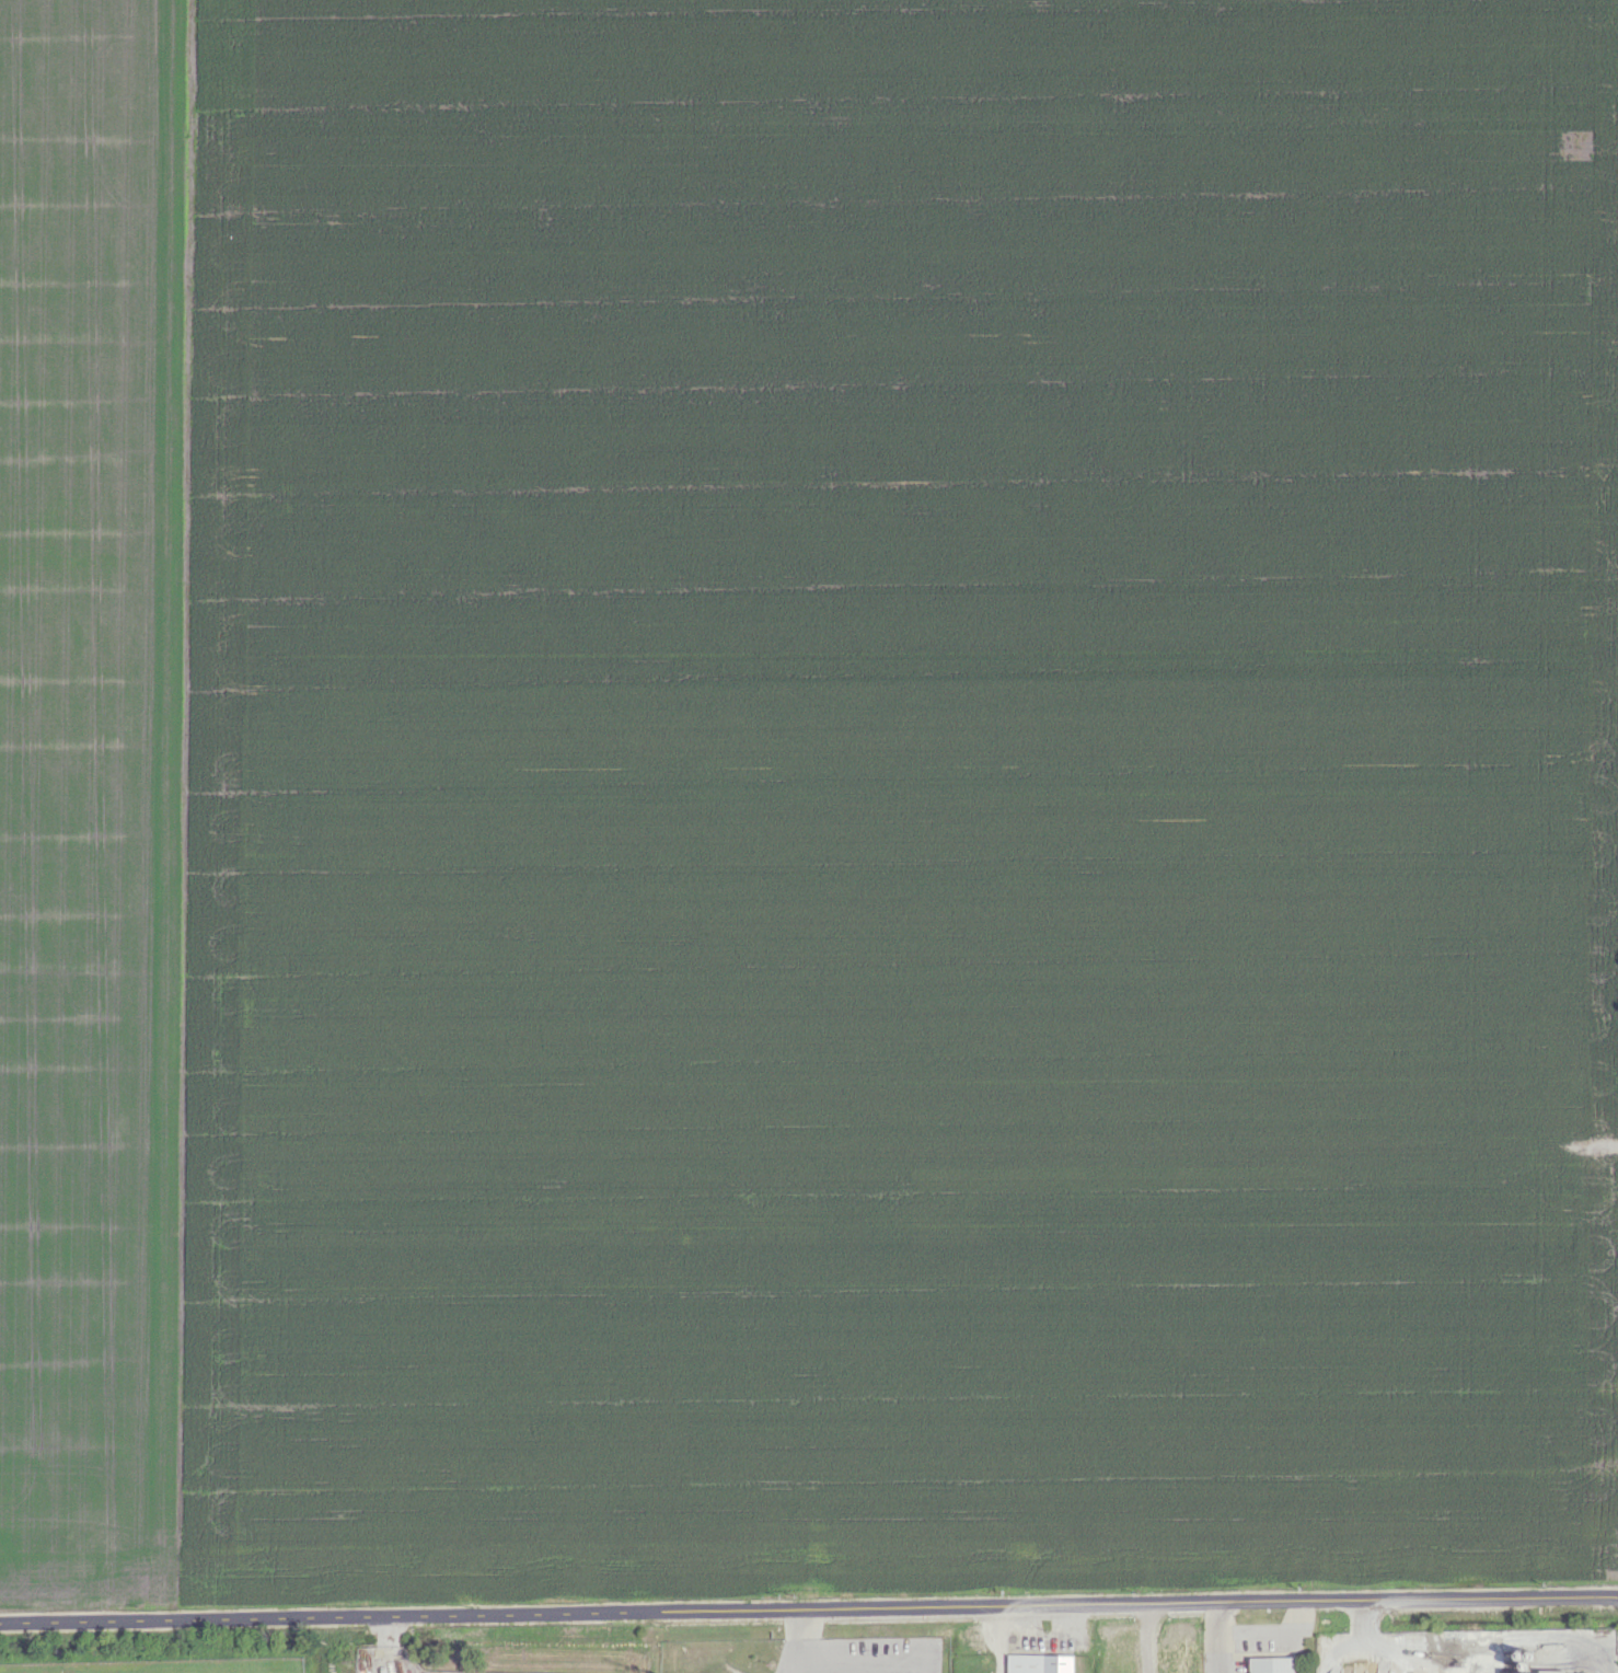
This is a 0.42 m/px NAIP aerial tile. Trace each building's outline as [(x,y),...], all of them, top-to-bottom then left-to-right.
[(1007,1654),(1007,1672),(1072,1672),(1073,1655),(1007,1654)] [(1295,1657),(1250,1657),(1250,1672),(1295,1672),(1295,1657)]
